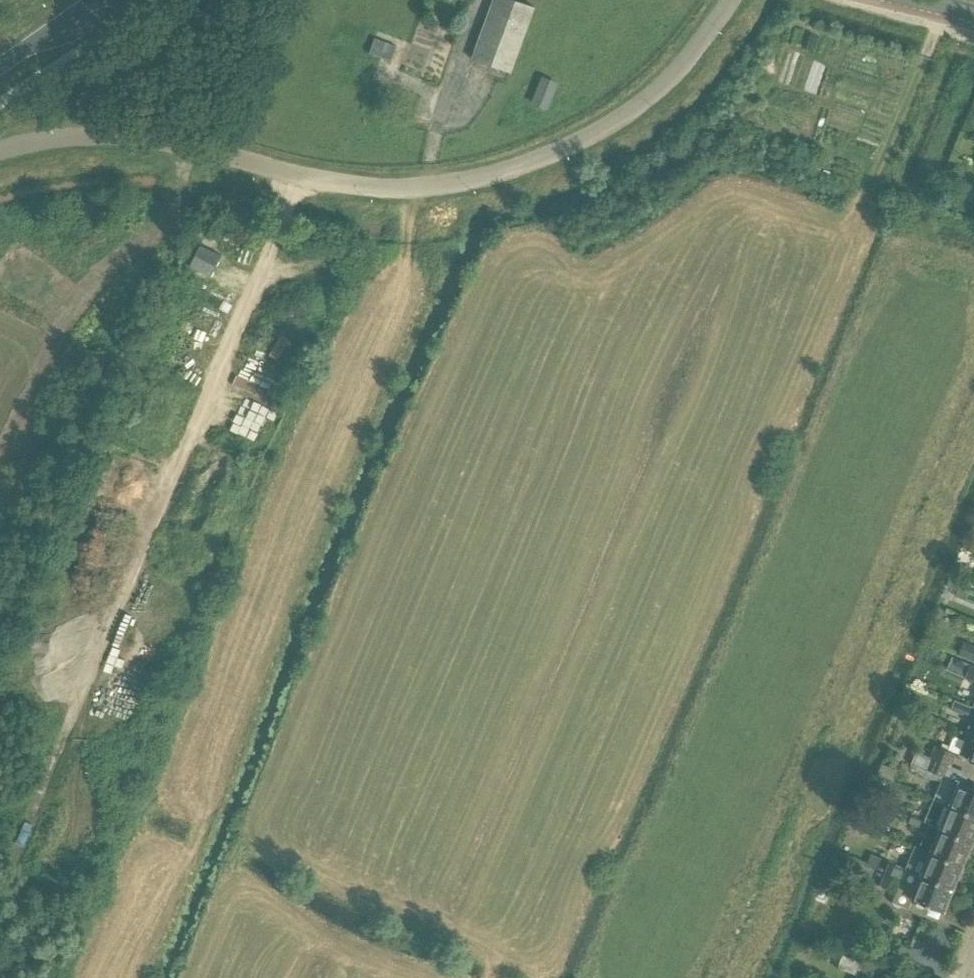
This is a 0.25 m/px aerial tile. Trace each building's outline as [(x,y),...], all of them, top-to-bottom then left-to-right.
[(472,59),(474,59),(510,72),(534,6),(517,0),(493,0),(472,59)] [(369,53),(370,53),(361,77),(370,80),(379,57),(391,61),(397,46),(375,37),(369,53)] [(541,77),(531,102),(545,107),(555,83),(541,77)] [(203,271),(209,232),(196,230),(190,269),(203,271)] [(963,641),(958,653),(973,660),(973,645),(963,641)] [(973,685),(973,666),(970,665),(963,681),(973,685)] [(968,734),(973,736),(973,707),(967,704),(967,705),(955,700),(951,709),(963,714),(964,712),(973,716),(966,731),(969,732),(968,734)] [(959,755),(973,762),(973,736),(968,734),(959,755)] [(956,754),(936,746),(931,758),(951,766),(956,754)] [(949,770),(951,766),(931,758),(918,753),(912,766),(916,770),(922,774),(929,777),(936,779),(944,780),(935,800),(973,816),(973,788),(960,783),(963,776),(949,770)] [(930,824),(929,825),(972,843),(973,839),(973,816),(935,800),(926,823),(930,824)] [(972,843),(929,825),(920,848),(963,866),(972,843)] [(963,866),(920,848),(914,846),(905,869),(921,875),(953,889),(963,866)] [(891,875),(903,880),(894,903),(939,922),(953,889),(921,875),(905,869),(872,855),(868,866),(860,863),(854,876),(873,883),(886,888),(891,875)] [(860,976),(862,963),(842,955),(837,967),(860,976)]
